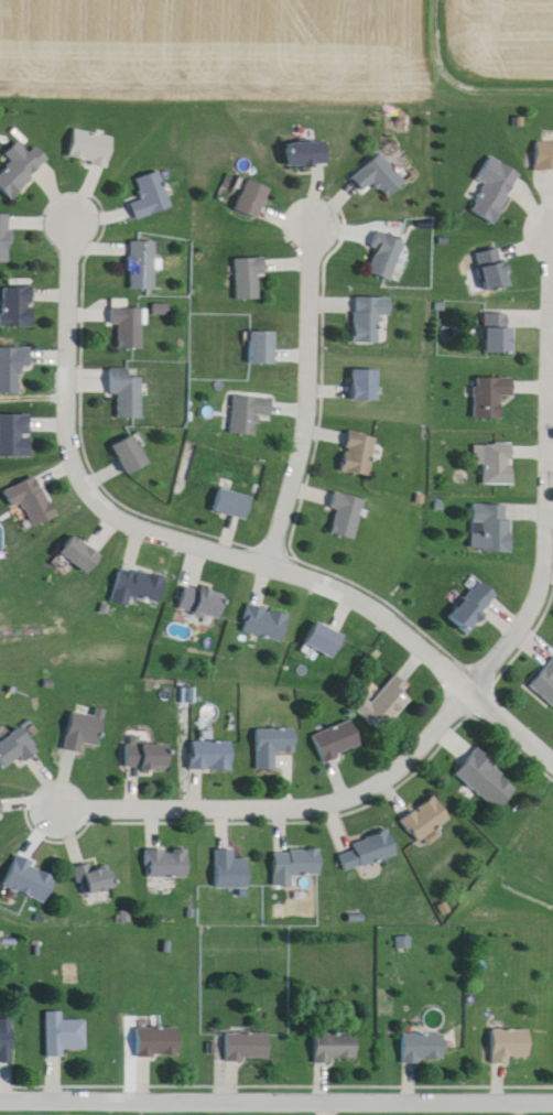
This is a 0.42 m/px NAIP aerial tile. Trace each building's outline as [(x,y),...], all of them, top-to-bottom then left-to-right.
[(109,168),(114,139),(75,131),(69,161),(109,168)] [(536,143),(536,172),(552,172),(552,144),(536,143)] [(51,162),(37,148),(30,155),(19,144),(0,163),(7,170),(0,177),(0,189),(11,201),(51,162)] [(329,144),(288,144),(288,168),(329,168),(329,144)] [(364,194),(375,185),(389,200),(407,184),(378,152),(349,178),(364,194)] [(496,226),(522,175),(490,158),(478,181),(486,186),(471,213),(496,226)] [(135,222),(172,210),(160,173),(137,181),(143,199),(129,204),(135,222)] [(271,190),(248,181),(236,211),(260,220),(271,190)] [(10,264),(10,216),(0,216),(0,264),(10,264)] [(393,283),(405,243),(380,235),(368,275),(393,283)] [(156,292),(156,244),(131,244),(131,292),(156,292)] [(512,289),(504,250),(478,255),(486,294),(512,289)] [(237,301),(261,301),(261,278),(267,278),(267,261),(237,261),(237,301)] [(35,329),(35,290),(3,290),(3,329),(35,329)] [(392,300),(355,300),(354,344),(384,345),(384,317),(392,318),(392,300)] [(112,327),(120,327),(120,351),(145,351),(145,311),(112,311),(112,327)] [(515,314),(487,314),(487,355),(515,355),(515,314)] [(277,366),(277,334),(252,334),(252,366),(277,366)] [(34,350),(0,350),(0,395),(23,395),(23,370),(34,370),(34,350)] [(119,397),(119,419),(143,419),(143,378),(131,378),(131,371),(112,371),(112,397),(119,397)] [(354,402),(379,402),(379,372),(354,372),(354,402)] [(516,398),(516,379),(476,379),(476,420),(504,420),(504,398),(516,398)] [(231,435),(257,438),(259,419),(272,420),(274,400),(234,397),(231,435)] [(32,458),(32,416),(1,416),(1,458),(32,458)] [(372,478),(377,437),(349,434),(344,474),(372,478)] [(114,446),(128,477),(149,467),(135,437),(114,446)] [(514,445),(485,445),(485,486),(514,486),(514,445)] [(39,477),(6,492),(14,509),(24,504),(36,529),(58,518),(39,477)] [(252,498),(220,490),(214,513),(247,521),(252,498)] [(364,501),(334,494),(330,510),(337,512),(331,536),(355,541),(364,501)] [(513,554),(513,507),(473,506),(473,537),(484,538),(484,554),(513,554)] [(102,559),(76,535),(60,552),(87,576),(102,559)] [(160,604),(165,579),(118,571),(112,604),(129,607),(131,599),(160,604)] [(451,620),(470,635),(500,597),(480,582),(451,620)] [(217,624),(226,600),(187,585),(178,609),(217,624)] [(242,633),(281,645),(289,617),(250,605),(242,633)] [(304,644),(332,661),(345,640),(317,623),(304,644)] [(413,702),(405,694),(409,690),(394,676),(360,714),(382,735),(413,702)] [(94,718),(70,713),(63,752),(82,755),(84,745),(99,748),(105,712),(95,710),(94,718)] [(363,747),(352,722),(312,739),(323,764),(363,747)] [(21,729),(0,745),(0,766),(4,772),(22,758),(26,765),(40,754),(21,729)] [(296,731),(257,731),(257,772),(278,772),(278,756),(296,756),(296,731)] [(232,772),(232,744),(190,744),(190,772),(232,772)] [(126,747),(126,771),(169,771),(169,747),(126,747)] [(457,776),(500,814),(521,789),(478,751),(457,776)] [(452,824),(437,799),(401,819),(415,844),(452,824)] [(397,859),(391,836),(338,849),(344,872),(397,859)] [(148,852),(148,880),(188,880),(188,852),(148,852)] [(248,862),(233,862),(233,852),(215,852),(215,890),(248,890),(248,862)] [(292,878),(320,877),(320,852),(273,853),(274,888),(293,888),(292,878)] [(5,888),(46,905),(59,876),(17,859),(5,888)] [(79,870),(82,897),(115,894),(112,867),(79,870)] [(63,1022),(63,1014),(47,1014),(47,1059),(65,1059),(65,1052),(86,1052),(86,1022),(63,1022)] [(0,1021),(0,1066),(15,1066),(14,1021),(0,1021)] [(137,1030),(137,1059),(179,1059),(179,1030),(137,1030)] [(531,1032),(493,1032),(493,1067),(512,1066),(512,1060),(531,1060),(531,1032)] [(268,1036),(225,1036),(225,1063),(268,1063),(268,1036)] [(356,1036),(314,1036),(314,1064),(356,1064),(356,1036)] [(444,1064),(444,1036),(401,1036),(401,1064),(444,1064)]
